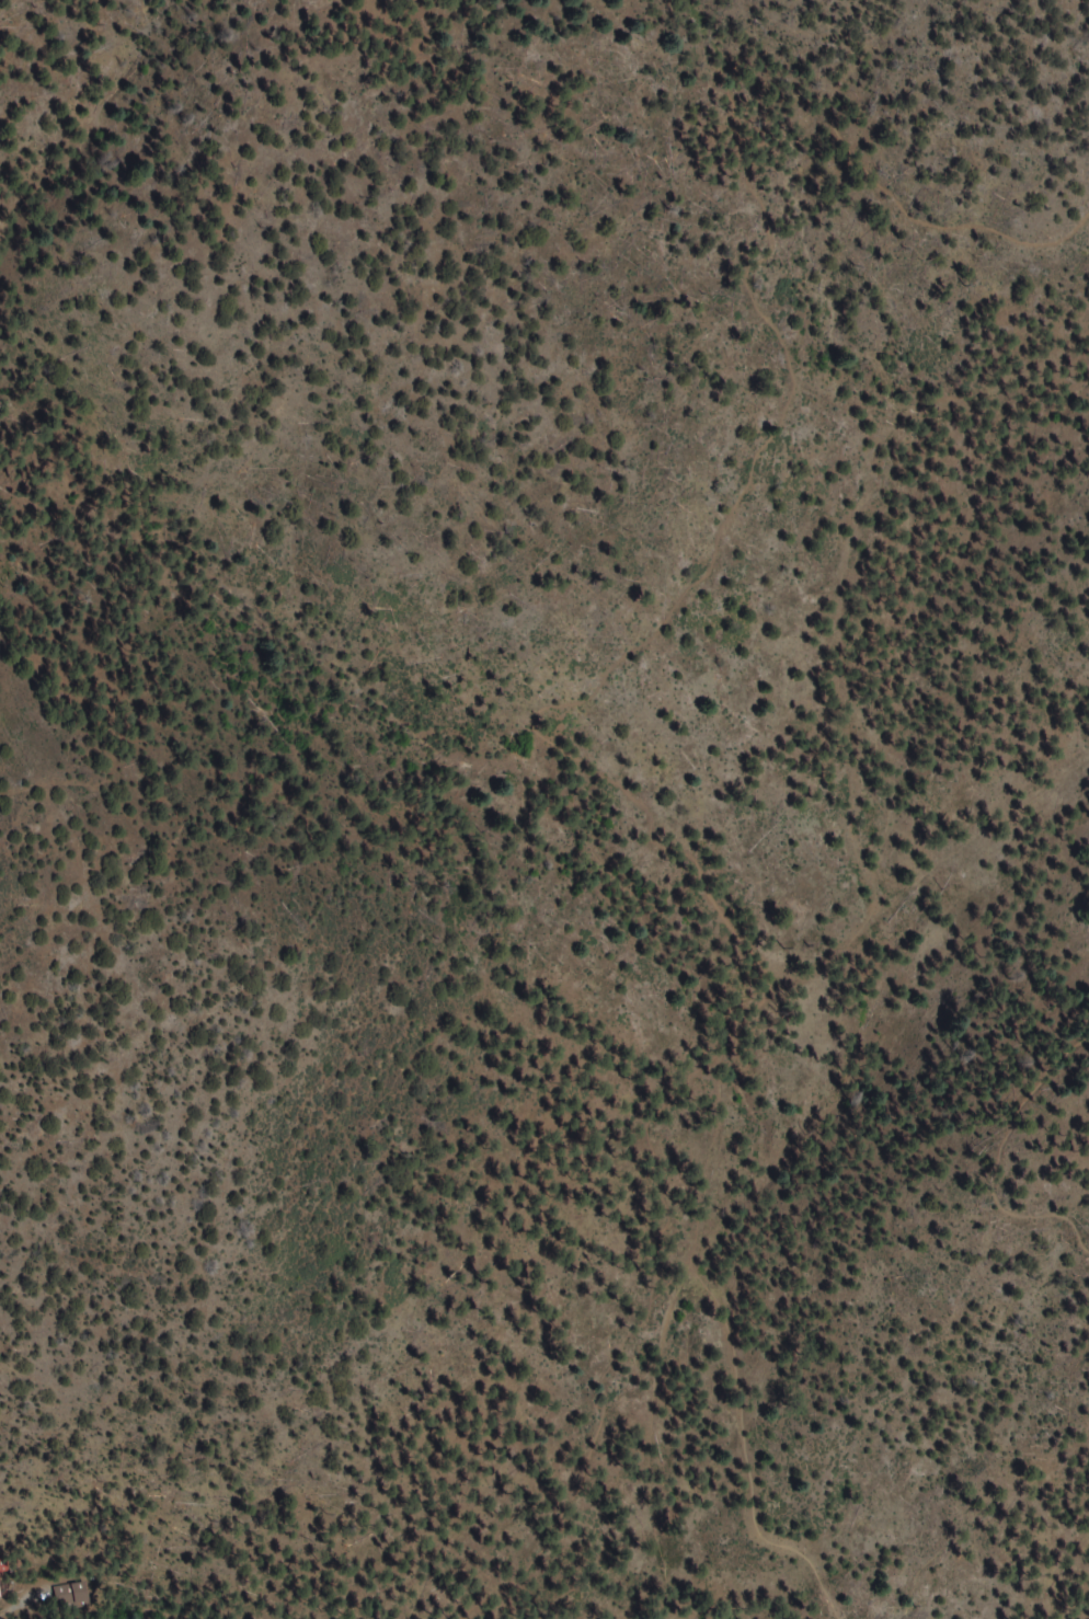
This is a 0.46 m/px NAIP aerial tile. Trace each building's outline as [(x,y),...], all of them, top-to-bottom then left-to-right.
[(62,1606),(86,1605),(85,1584),(61,1585),(62,1606)]
